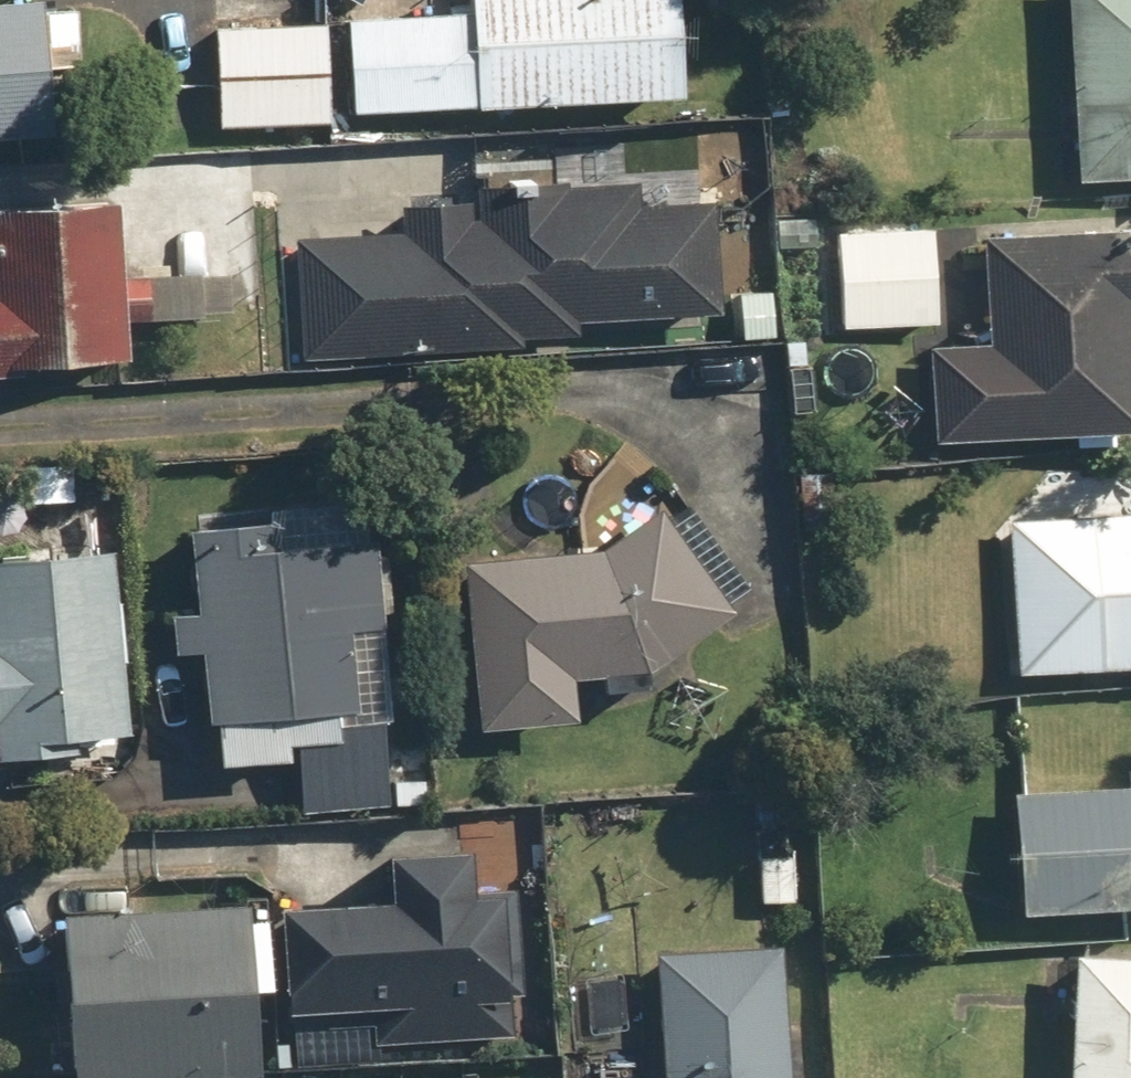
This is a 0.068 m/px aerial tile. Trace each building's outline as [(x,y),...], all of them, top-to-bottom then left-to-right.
[(455,20),(332,23),(333,125),(671,119),(669,0),(455,0),(455,20)] [(1083,106),(1086,106),(1085,177),(1130,177),(1130,0),(1078,0),(1078,16),(1084,17),(1083,106)] [(64,76),(63,6),(0,6),(0,150),(27,150),(27,76),(64,76)] [(313,125),(310,26),(199,29),(202,129),(313,125)] [(410,226),(306,232),(313,355),(589,340),(587,314),(736,307),(730,194),(650,198),(650,181),(540,187),(539,169),(471,173),(472,191),(408,194),(410,226)] [(133,188),(8,191),(11,291),(0,291),(0,366),(138,362),(133,188)] [(953,224),(840,223),(839,320),(952,321),(953,224)] [(989,232),(993,332),(941,334),(945,436),(1130,428),(1130,226),(989,232)] [(612,550),(474,556),(489,723),(597,713),(593,671),(669,664),(754,598),(676,499),(612,550)] [(1020,510),(1026,661),(1026,670),(1063,668),(1063,659),(1130,657),(1130,505),(1020,510)] [(306,810),(439,803),(437,773),(402,775),(398,708),(373,709),(369,625),(397,623),(394,565),(375,566),(374,549),(344,551),(343,532),(292,535),(291,517),(255,519),(257,550),(212,553),(215,606),(185,608),(187,646),(213,645),(219,761),(304,757),(306,810)] [(142,753),(137,551),(0,555),(0,756),(142,753)] [(1022,781),(1031,902),(1130,894),(1130,772),(1022,781)] [(408,891),(306,893),(304,1004),(535,992),(534,885),(503,885),(503,838),(408,839),(408,891)] [(296,1034),(283,1034),(282,899),(78,900),(80,1067),(283,1065),(296,1065),(296,1034)] [(1087,947),(1081,1077),(1130,1077),(1130,948),(1087,947)] [(788,948),(672,954),(678,1077),(795,1077),(788,948)]
